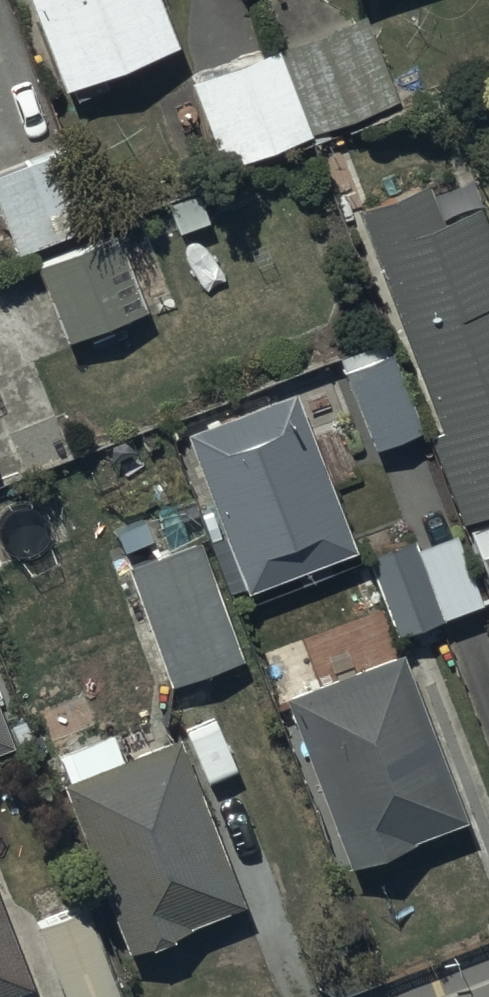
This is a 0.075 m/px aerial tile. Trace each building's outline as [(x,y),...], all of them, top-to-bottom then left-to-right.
[(62,91),(175,47),(156,0),(26,0),(62,91)] [(278,50),(311,138),(395,107),(362,19),(278,50)] [(311,138),(278,50),(188,84),(222,172),(311,138)] [(0,171),(0,217),(16,257),(97,225),(64,145),(0,171)] [(357,212),(440,432),(426,437),(458,523),(488,512),(488,249),(475,213),(441,226),(426,186),(357,212)] [(113,237),(34,268),(64,345),(143,314),(113,237)] [(387,351),(341,369),(373,450),(419,431),(387,351)] [(181,432),(241,598),(347,559),(288,394),(181,432)] [(54,417),(7,437),(21,470),(68,449),(54,417)] [(488,581),(488,526),(468,535),(487,581),(488,581)] [(193,540),(123,567),(167,684),(238,657),(193,540)] [(408,542),(364,559),(393,635),(410,629),(419,653),(446,642),(408,542)] [(399,655),(284,697),(290,714),(279,719),(328,855),(338,851),(344,868),(461,825),(399,655)] [(9,748),(0,725),(0,751),(9,748)] [(66,781),(59,784),(126,955),(240,910),(174,742),(130,759),(118,729),(55,754),(66,781)] [(26,985),(0,920),(0,996),(26,985)]
